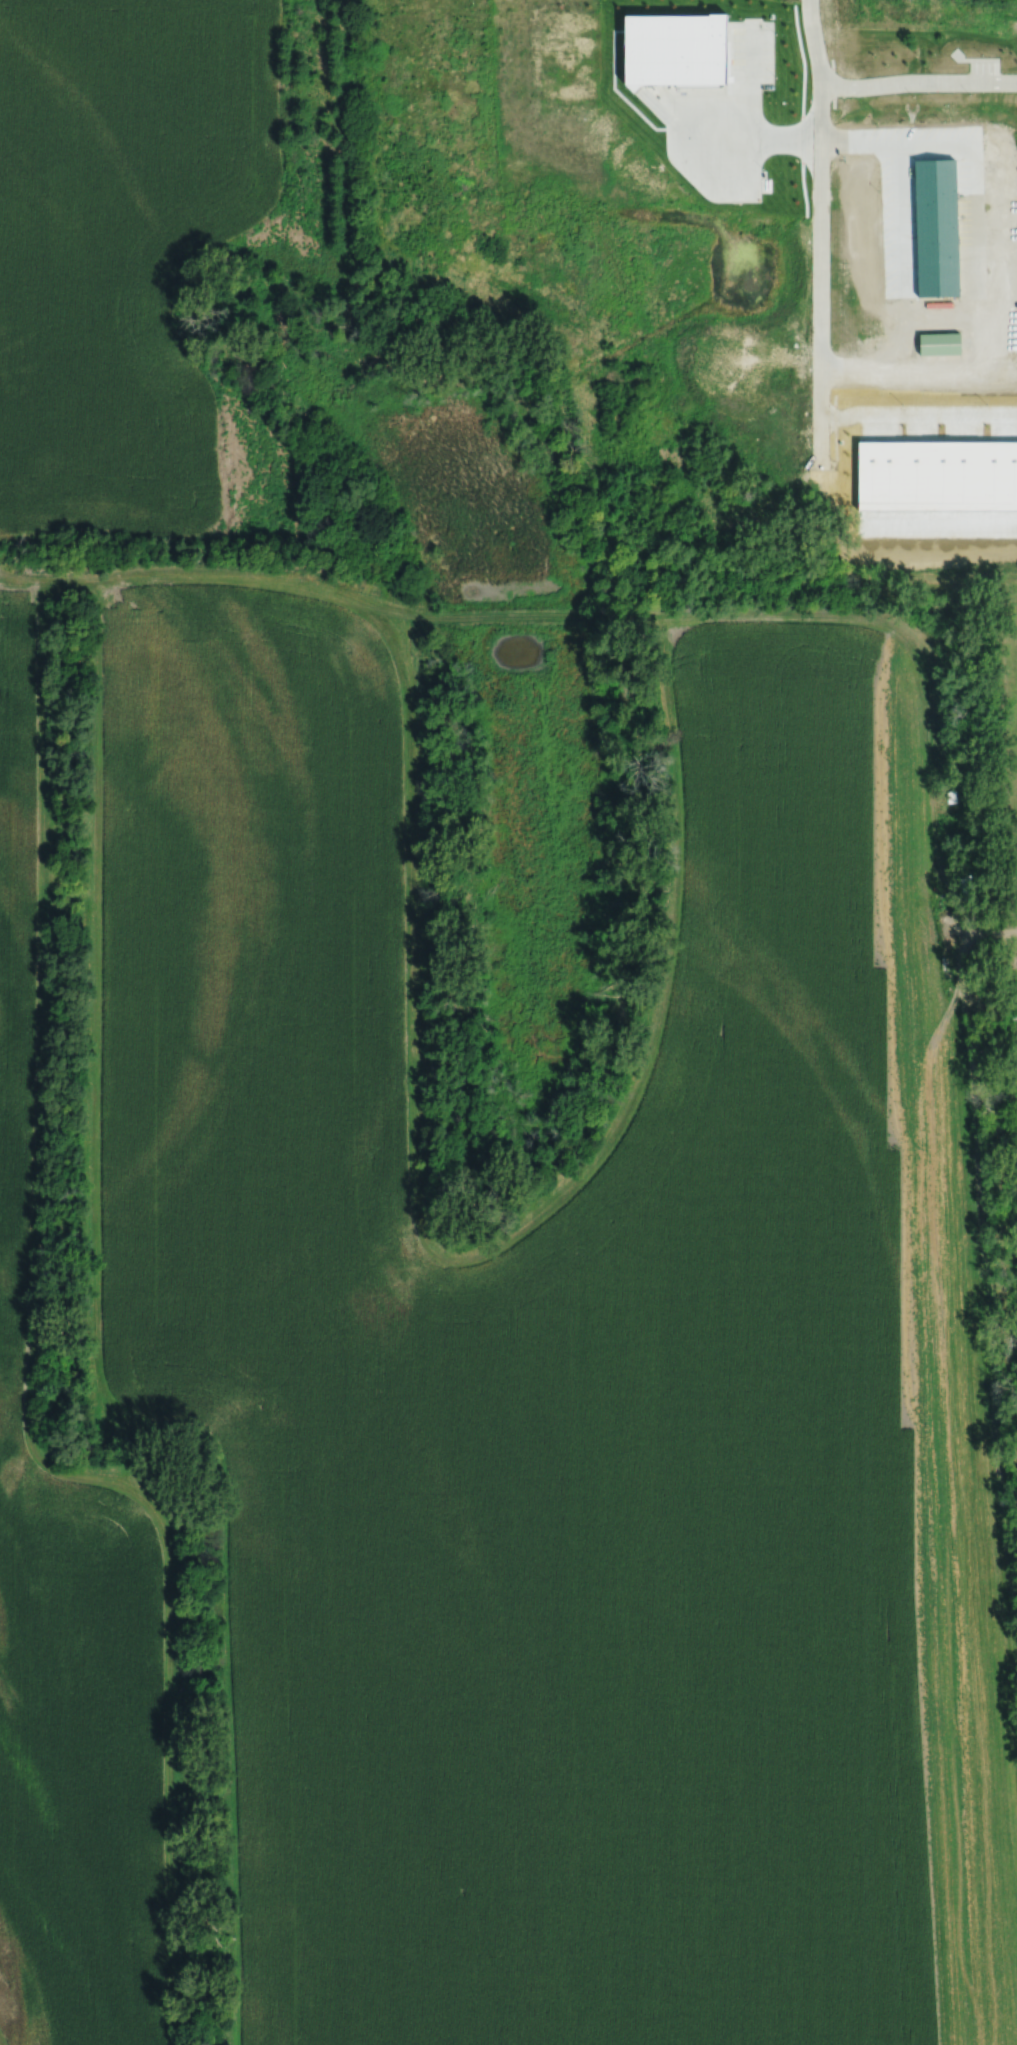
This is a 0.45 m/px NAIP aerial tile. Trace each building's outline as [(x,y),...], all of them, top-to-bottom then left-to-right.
[(913,160),(916,298),(958,297),(955,159),(913,160)] [(918,335),(919,356),(959,355),(959,334),(918,335)] [(858,511),(1016,510),(1016,441),(858,442),(858,511)]
